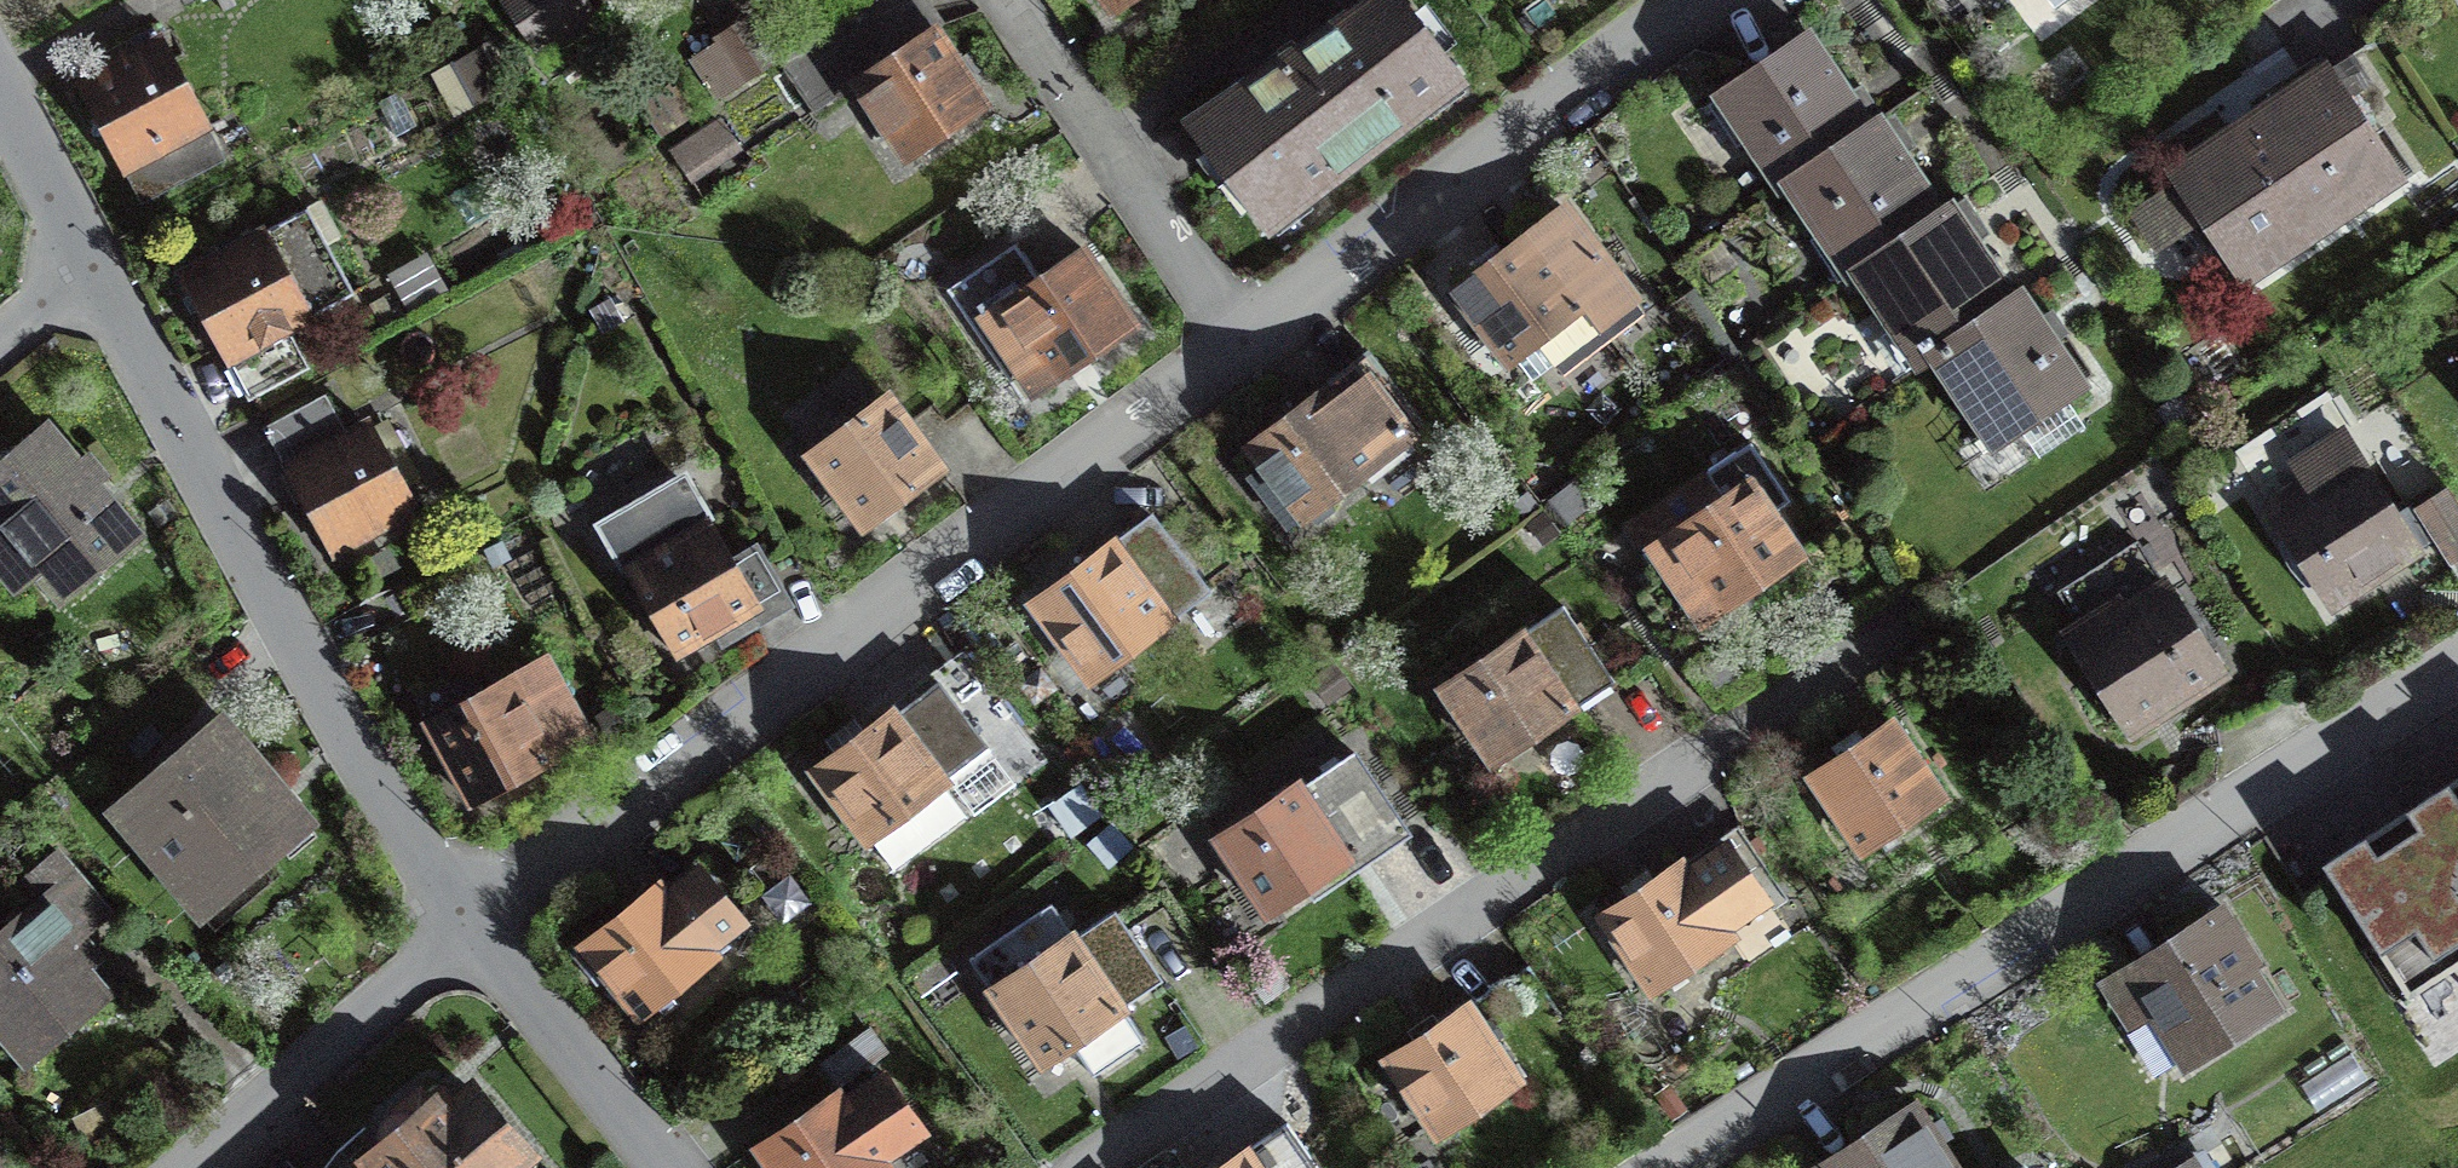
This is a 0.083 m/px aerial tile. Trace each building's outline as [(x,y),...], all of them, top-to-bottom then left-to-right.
[(524,30),(568,0),(503,0),(524,30)] [(853,86),(903,161),(987,105),(917,0),(872,0),(781,60),(815,112),(853,86)] [(1113,11),(1129,0),(1105,0),(1113,11)] [(1399,0),(1378,0),(1290,56),(1189,124),(1266,224),(1458,77),(1399,0)] [(1976,6),(1972,0),(1924,0),(1941,24),(1943,28),(1976,6)] [(1976,6),(1985,18),(2010,0),(1972,0),(1976,6)] [(716,34),(731,58),(719,66),(733,87),(774,61),(745,16),(716,34)] [(223,158),(154,25),(129,38),(136,51),(79,81),(142,200),(223,158)] [(1841,79),(1810,32),(1719,94),(1722,98),(1726,95),(1750,131),(1744,135),(1780,187),(1881,119),(1879,115),(1871,121),(1841,79)] [(2400,175),(2329,69),(2173,173),(2244,279),(2400,175)] [(1849,276),(1952,206),(1950,203),(1942,208),(1911,163),(1881,119),(1780,187),(1782,191),(1790,185),(1824,234),(1829,231),(1854,268),(1847,273),(1849,276)] [(730,141),(716,121),(674,150),(688,170),(730,141)] [(1916,363),(2021,292),(2020,290),(2013,295),(1990,262),(1952,206),(1849,276),(1850,278),(1856,275),(1916,363)] [(307,207),(182,275),(249,398),(308,366),(287,328),(353,292),(307,207)] [(1642,315),(1563,208),(1452,289),(1507,363),(1537,341),(1561,374),(1642,315)] [(1133,326),(1083,249),(1037,279),(1014,245),(947,289),(1021,400),(1133,326)] [(2052,339),(2021,292),(1916,363),(1919,367),(1935,356),(1995,446),(2084,385),(2052,339)] [(1424,428),(1368,354),(1246,446),(1262,467),(1250,476),(1289,527),(1301,518),(1303,520),(1424,428)] [(942,468),(887,393),(808,451),(864,527),(942,468)] [(415,509),(368,423),(345,435),(325,397),(266,428),(333,552),(415,509)] [(2432,533),(2415,507),(2396,518),(2339,427),(2293,456),(2318,495),(2280,519),(2329,598),(2432,533)] [(44,428),(0,465),(0,532),(4,528),(62,597),(135,535),(44,428)] [(1704,620),(1801,555),(1772,511),(1787,501),(1750,446),(1629,527),(1664,579),(1673,573),(1704,620)] [(628,568),(677,653),(713,633),(718,641),(737,631),(732,622),(751,611),(756,620),(788,602),(754,544),(730,558),(708,521),(707,522),(683,481),(644,503),(644,504),(606,526),(629,567),(628,568)] [(2432,533),(2450,561),(2457,556),(2457,500),(2448,485),(2415,507),(2432,533)] [(1209,591),(1152,515),(1034,603),(1090,679),(1209,591)] [(2129,728),(2219,669),(2167,589),(2161,592),(2153,579),(2159,576),(2137,542),(2058,593),(2089,641),(2077,649),(2129,728)] [(1442,686),(1494,763),(1614,682),(1562,605),(1442,686)] [(1043,762),(965,656),(812,768),(867,843),(870,841),(890,869),(962,816),(941,787),(988,752),(1012,785),(1043,762)] [(590,739),(546,658),(427,722),(471,803),(590,739)] [(616,703),(596,715),(611,740),(631,728),(616,703)] [(1944,795),(1894,721),(1812,777),(1862,851),(1944,795)] [(217,744),(202,726),(117,798),(201,895),(289,819),(270,797),(283,786),(238,733),(225,744),(221,740),(217,744)] [(1403,824),(1355,752),(1301,787),(1297,782),(1216,836),(1266,913),(1403,824)] [(2408,808),(2457,886),(2457,777),(2408,808)] [(2407,998),(2457,966),(2457,886),(2408,808),(2321,863),(2407,998)] [(1767,901),(1728,844),(1689,870),(1683,860),(1599,915),(1651,993),(1734,937),(1727,927),(1767,901)] [(27,1059),(106,993),(79,960),(91,950),(78,935),(109,910),(58,850),(25,878),(42,898),(0,933),(0,1027),(27,1059)] [(741,925),(697,870),(666,895),(658,885),(582,946),(639,1017),(715,957),(710,950),(741,925)] [(1161,980),(1115,910),(1075,936),(1053,903),(969,958),(1040,1066),(1073,1045),(1092,1073),(1143,1040),(1121,1006),(1161,980)] [(2260,961),(2224,906),(2106,983),(2134,1024),(2155,1010),(2191,1064),(2274,1010),(2247,969),(2260,961)] [(1519,1081),(1467,1005),(1387,1060),(1439,1136),(1519,1081)] [(887,1052),(868,1026),(819,1062),(838,1088),(887,1052)] [(885,1076),(844,1105),(836,1092),(757,1146),(771,1167),(888,1167),(882,1159),(923,1131),(885,1076)] [(528,1157),(471,1089),(452,1105),(445,1096),(435,1104),(421,1088),(385,1118),(383,1121),(381,1124),(381,1128),(380,1131),(381,1135),(382,1139),(383,1142),(385,1145),(359,1166),(361,1167),(515,1167),(528,1157)] [(1912,1107),(1814,1167),(1950,1167),(1912,1107)] [(1286,1123),(1220,1167),(1317,1167),(1286,1123)] [(2197,1160),(2183,1167),(2202,1167),(2197,1160)]
